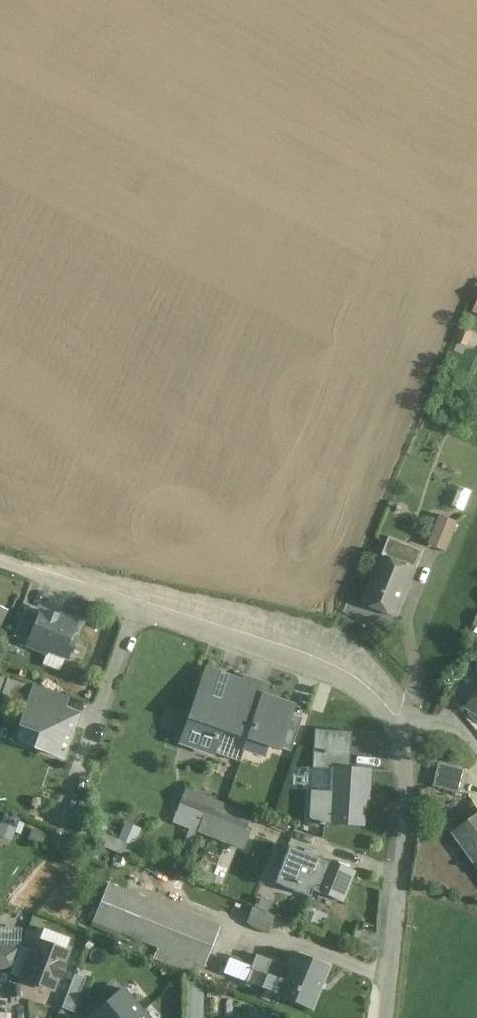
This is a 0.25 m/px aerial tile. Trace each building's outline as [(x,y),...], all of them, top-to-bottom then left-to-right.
[(450,549),(461,519),(442,512),(431,543),(450,549)] [(394,541),(367,606),(397,619),(424,553),(394,541)] [(25,609),(14,637),(29,643),(40,615),(25,609)] [(59,618),(41,611),(40,615),(29,643),(28,645),(47,653),(48,650),(67,657),(74,639),(70,637),(76,622),(60,616),(59,618)] [(240,691),(204,678),(181,742),(213,753),(214,753),(240,762),(245,748),(259,710),(236,702),(240,691)] [(267,688),(244,680),(240,691),(236,702),(259,710),(263,697),(264,698),(267,688)] [(67,697),(35,686),(30,699),(62,710),(67,697)] [(467,708),(476,715),(476,693),(467,708)] [(264,698),(263,697),(259,710),(245,748),(263,754),(267,744),(290,752),(294,741),(282,737),(290,714),(278,710),(280,703),(264,698)] [(62,710),(30,699),(20,726),(40,733),(35,748),(62,758),(77,715),(62,710)] [(302,718),(290,714),(282,737),(294,741),(302,718)] [(350,753),(314,750),(313,769),(331,770),(349,769),(350,753)] [(467,770),(440,764),(434,787),(461,794),(467,770)] [(349,769),(331,770),(330,792),(312,791),(310,819),(317,823),(319,823),(319,825),(323,826),(324,824),(361,827),(364,791),(368,791),(369,770),(349,769)] [(211,800),(185,790),(177,808),(203,819),(211,800)] [(252,817),(211,800),(203,819),(204,819),(217,824),(218,821),(245,832),(246,831),(252,817)] [(455,833),(456,834),(459,831),(476,857),(476,818),(455,833)] [(245,832),(218,821),(217,824),(204,819),(199,832),(244,850),(251,832),(246,831),(245,832)] [(129,856),(141,827),(122,820),(111,848),(129,856)] [(323,861),(288,848),(274,884),(310,898),(312,891),(341,902),(353,872),(324,860),(323,861)] [(219,930),(108,884),(92,922),(203,968),(219,930)] [(274,917),(252,908),(246,924),(268,933),(274,917)] [(67,952),(37,941),(32,952),(22,979),(53,990),(58,978),(60,979),(65,966),(62,965),(67,952)] [(0,946),(0,970),(12,970),(21,948),(21,947),(0,946)] [(32,952),(21,948),(12,970),(10,974),(22,979),(32,952)] [(329,969),(292,954),(286,969),(274,997),(311,1012),(329,969)] [(286,969),(256,957),(245,985),(274,997),(286,969)] [(247,979),(251,964),(228,958),(224,973),(247,979)] [(74,1010),(85,976),(72,972),(62,1007),(74,1010)] [(203,986),(189,986),(188,1017),(202,1017),(203,986)] [(89,1017),(135,1017),(142,1012),(123,990),(89,1017)]
